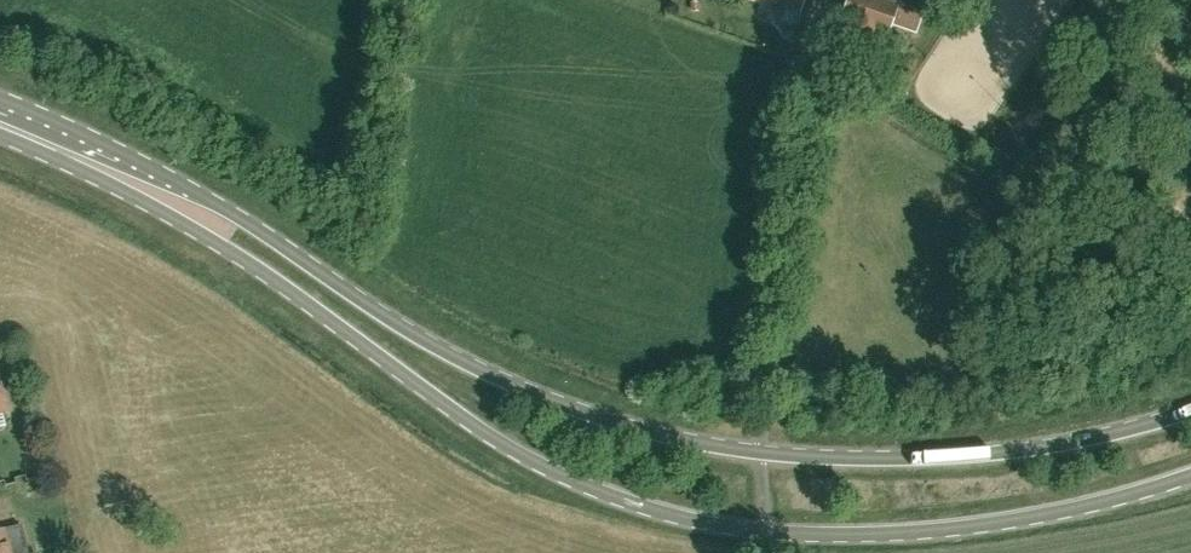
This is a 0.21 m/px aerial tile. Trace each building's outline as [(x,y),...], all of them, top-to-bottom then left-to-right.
[(799,11),(803,0),(769,0),(799,11)] [(897,45),(902,30),(915,34),(922,13),(885,0),(846,0),(838,25),(887,41),(897,45)] [(0,530),(0,552),(13,552),(6,528),(0,530)]
